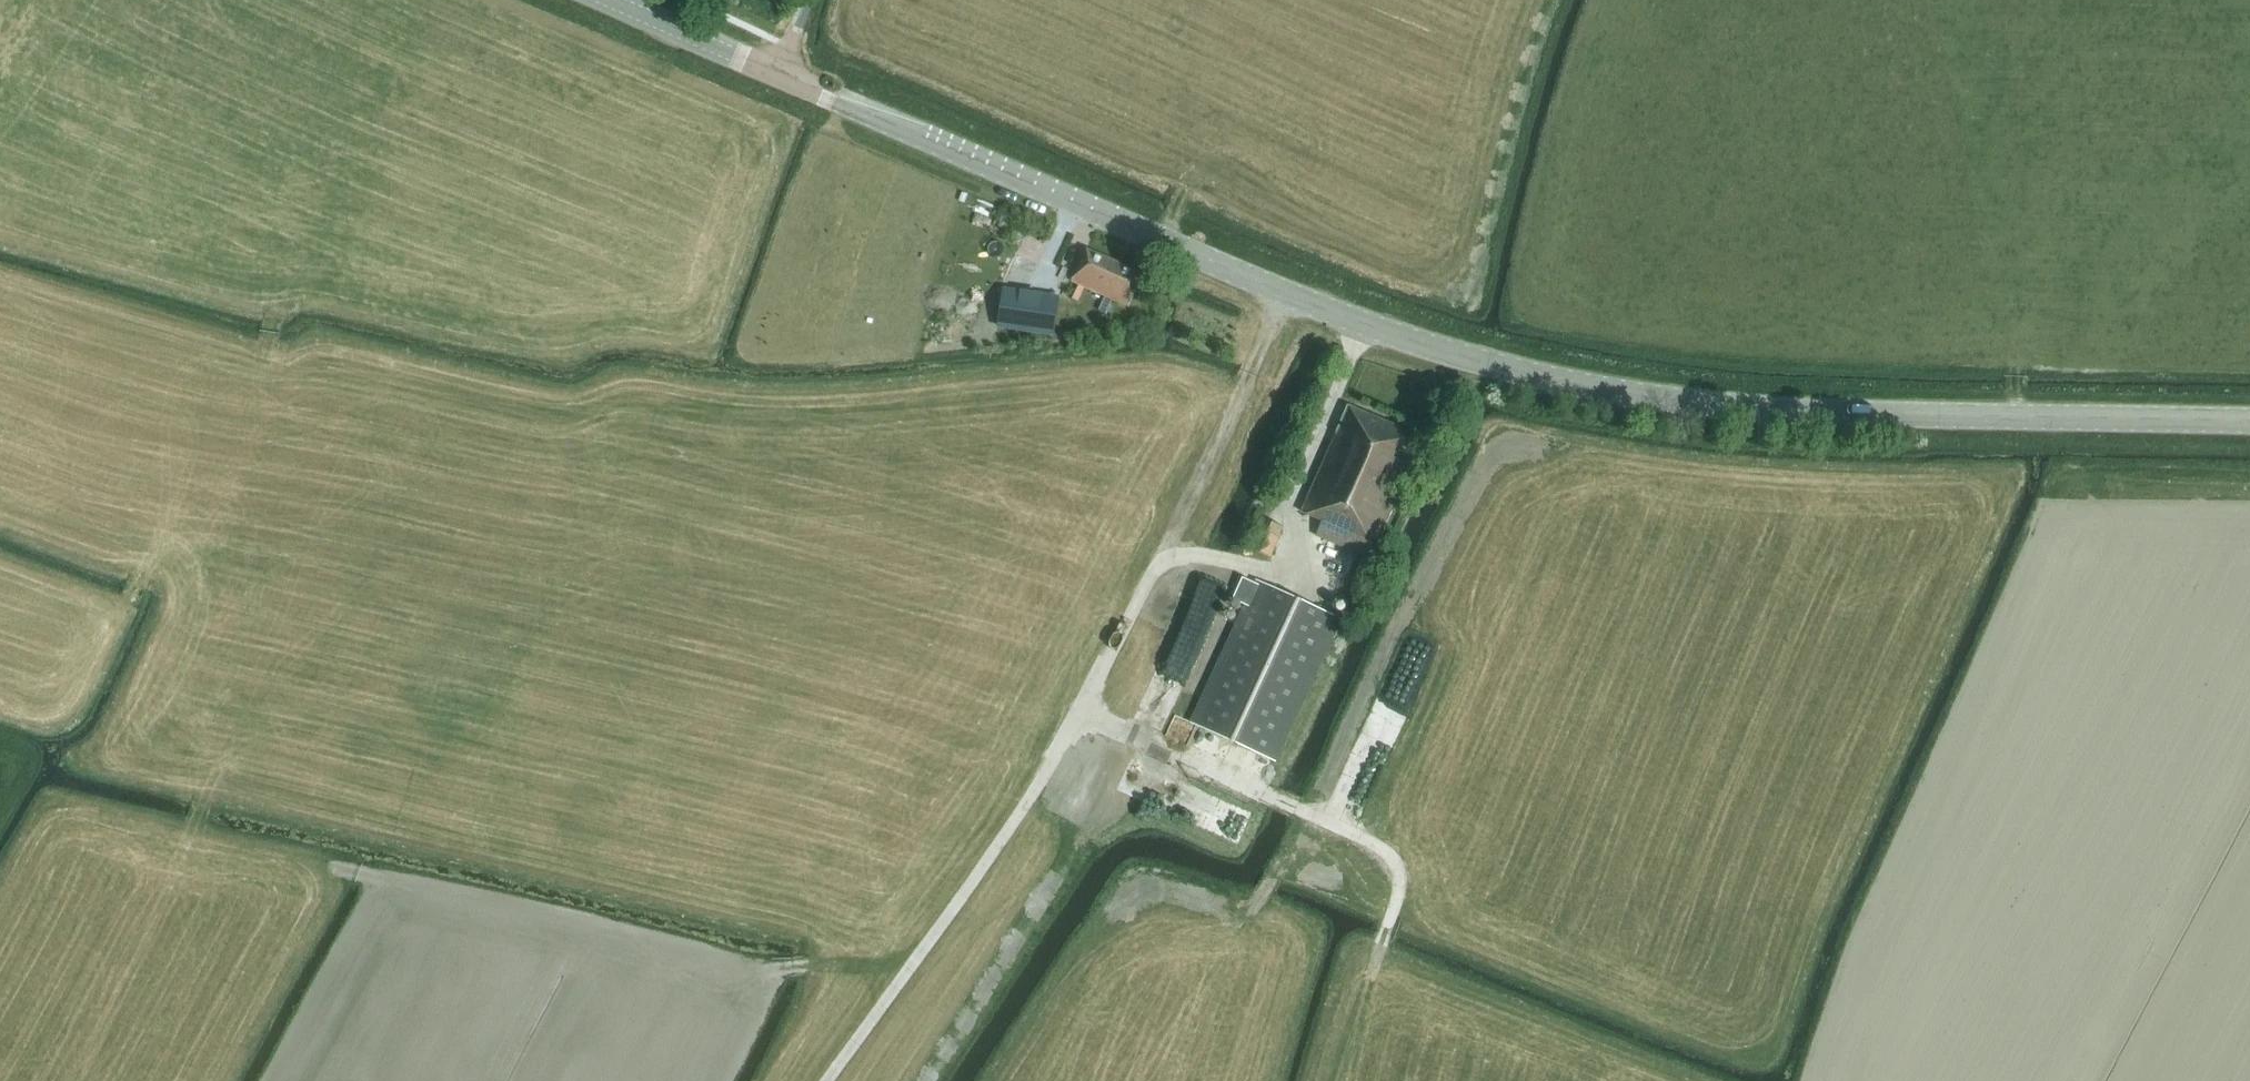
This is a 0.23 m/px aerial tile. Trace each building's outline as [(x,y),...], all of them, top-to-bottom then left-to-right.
[(1143,274),(1087,249),(1072,282),(1128,306),(1143,274)] [(1001,326),(1053,333),(1058,297),(1006,290),(1001,326)] [(1062,301),(1056,315),(1097,333),(1104,319),(1062,301)] [(1351,548),(1371,557),(1413,460),(1417,461),(1427,440),(1348,406),(1302,512),(1323,521),(1316,536),(1350,550),(1351,548)] [(1283,528),(1263,520),(1252,549),(1271,558),(1283,528)] [(1342,620),(1257,581),(1191,722),(1276,761),(1342,620)]
